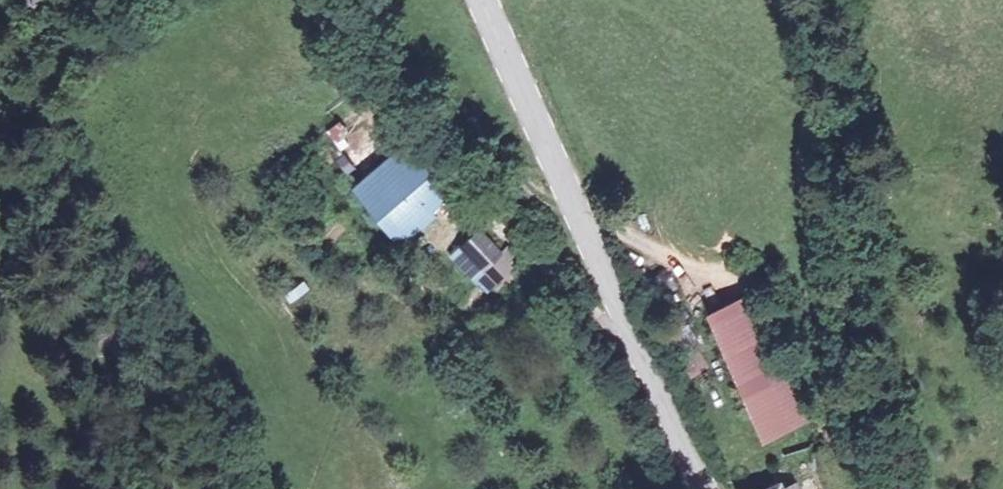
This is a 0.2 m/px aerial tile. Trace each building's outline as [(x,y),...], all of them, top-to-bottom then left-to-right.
[(321,115),(359,178),(394,157),(355,94),(321,115)] [(386,169),(416,141),(414,139),(383,166),(386,169)] [(428,151),(416,141),(386,169),(395,179),(428,151)] [(452,181),(428,151),(395,179),(386,169),(370,183),(362,190),(372,198),(378,192),(406,223),(398,230),(408,240),(415,233),(438,212),(433,207),(429,202),(452,181)] [(433,207),(457,187),(452,181),(429,202),(433,207)] [(504,254),(481,228),(465,244),(487,268),(504,254)] [(504,259),(490,270),(498,279),(513,267),(504,259)] [(305,279),(287,294),(295,303),(312,288),(305,279)] [(765,292),(714,314),(764,424),(814,401),(765,292)]
